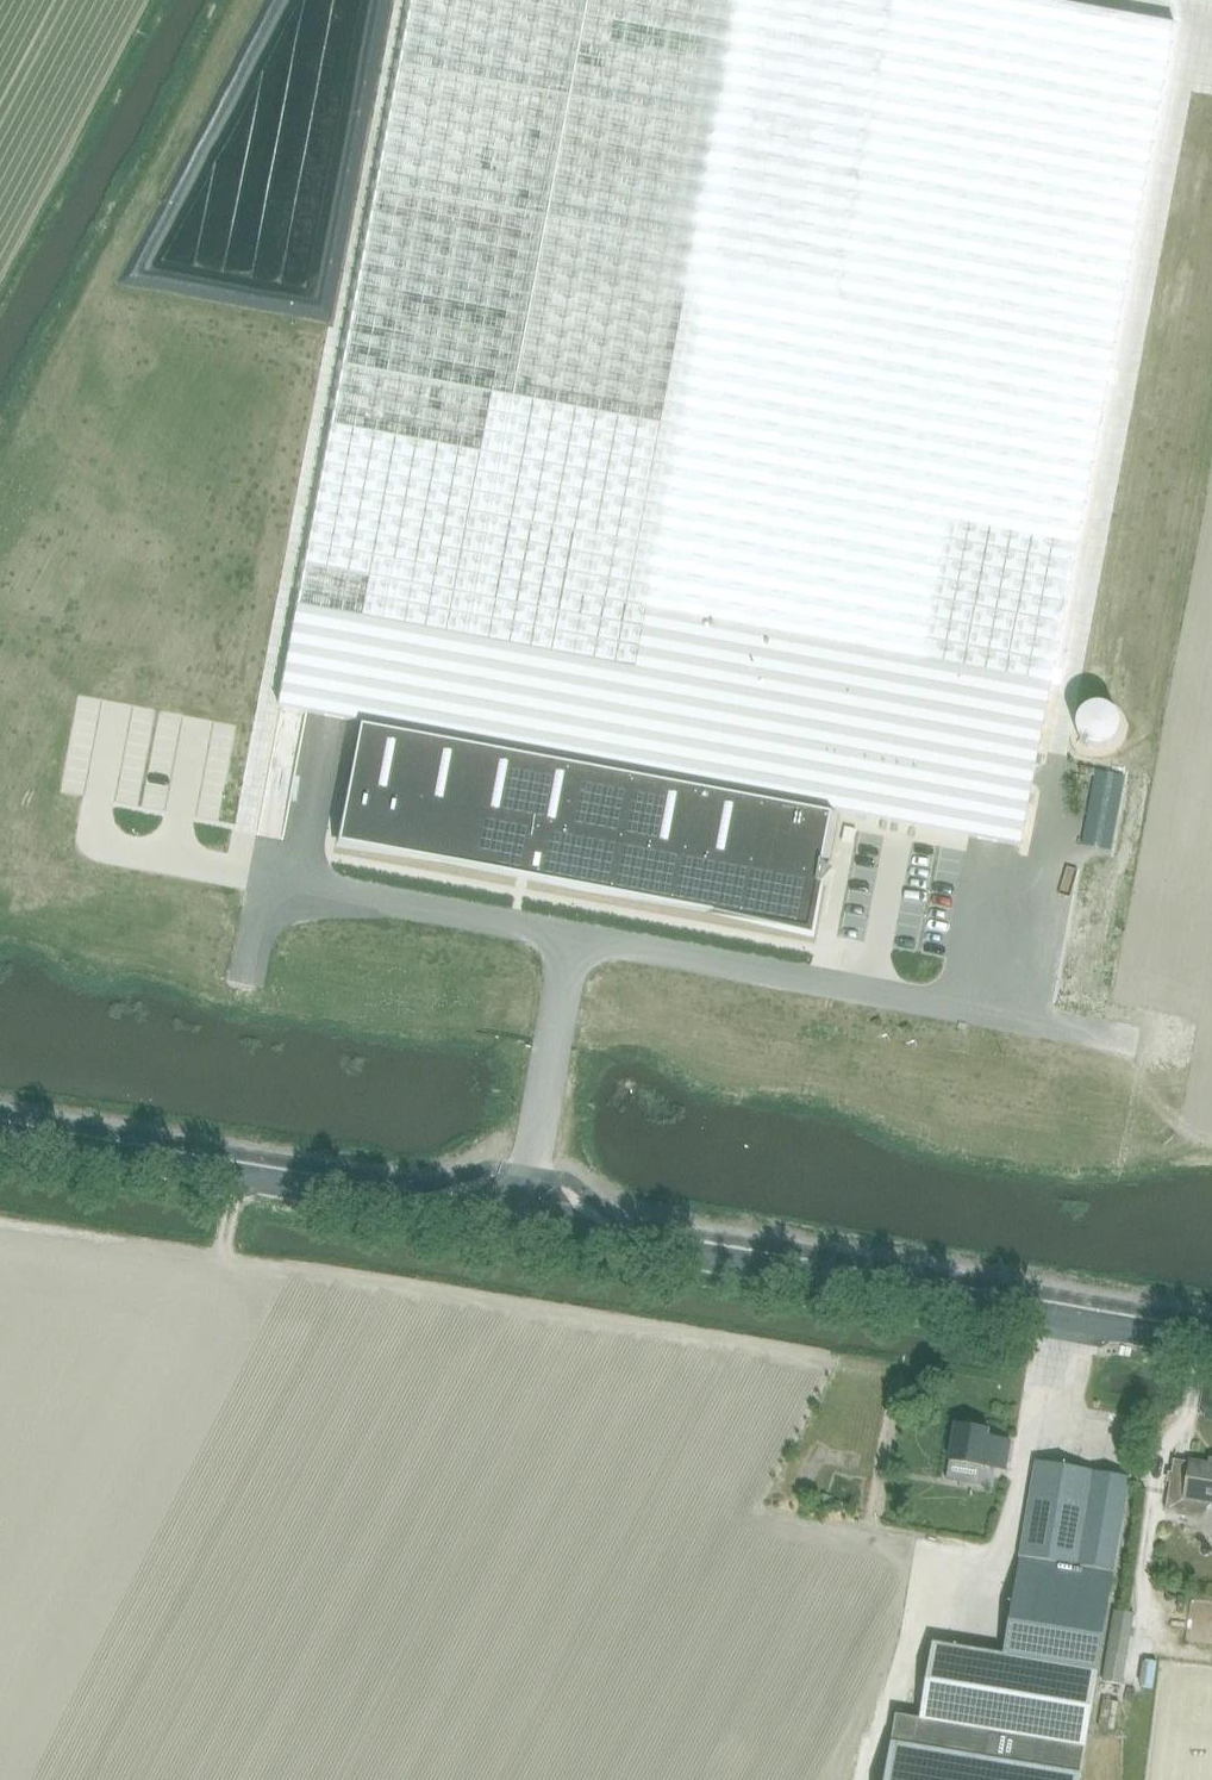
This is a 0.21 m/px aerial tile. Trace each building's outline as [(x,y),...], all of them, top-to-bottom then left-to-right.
[(281,708),(365,724),(343,845),(810,933),(833,812),(1021,847),(1175,26),(1038,0),(414,0),(281,708)] [(1006,1470),(1011,1439),(986,1434),(988,1428),(957,1423),(951,1460),(1006,1470)] [(1193,1460),(1192,1464),(1174,1461),(1166,1509),(1199,1515),(1211,1507),(1211,1463),(1193,1460)] [(1115,1572),(1131,1478),(1035,1463),(1020,1557),(1115,1572)] [(1114,1577),(1021,1560),(1003,1658),(932,1645),(919,1719),(896,1715),(885,1779),(1079,1779),(1084,1750),(1114,1577)] [(1122,1685),(1134,1614),(1113,1611),(1102,1682),(1122,1685)]
